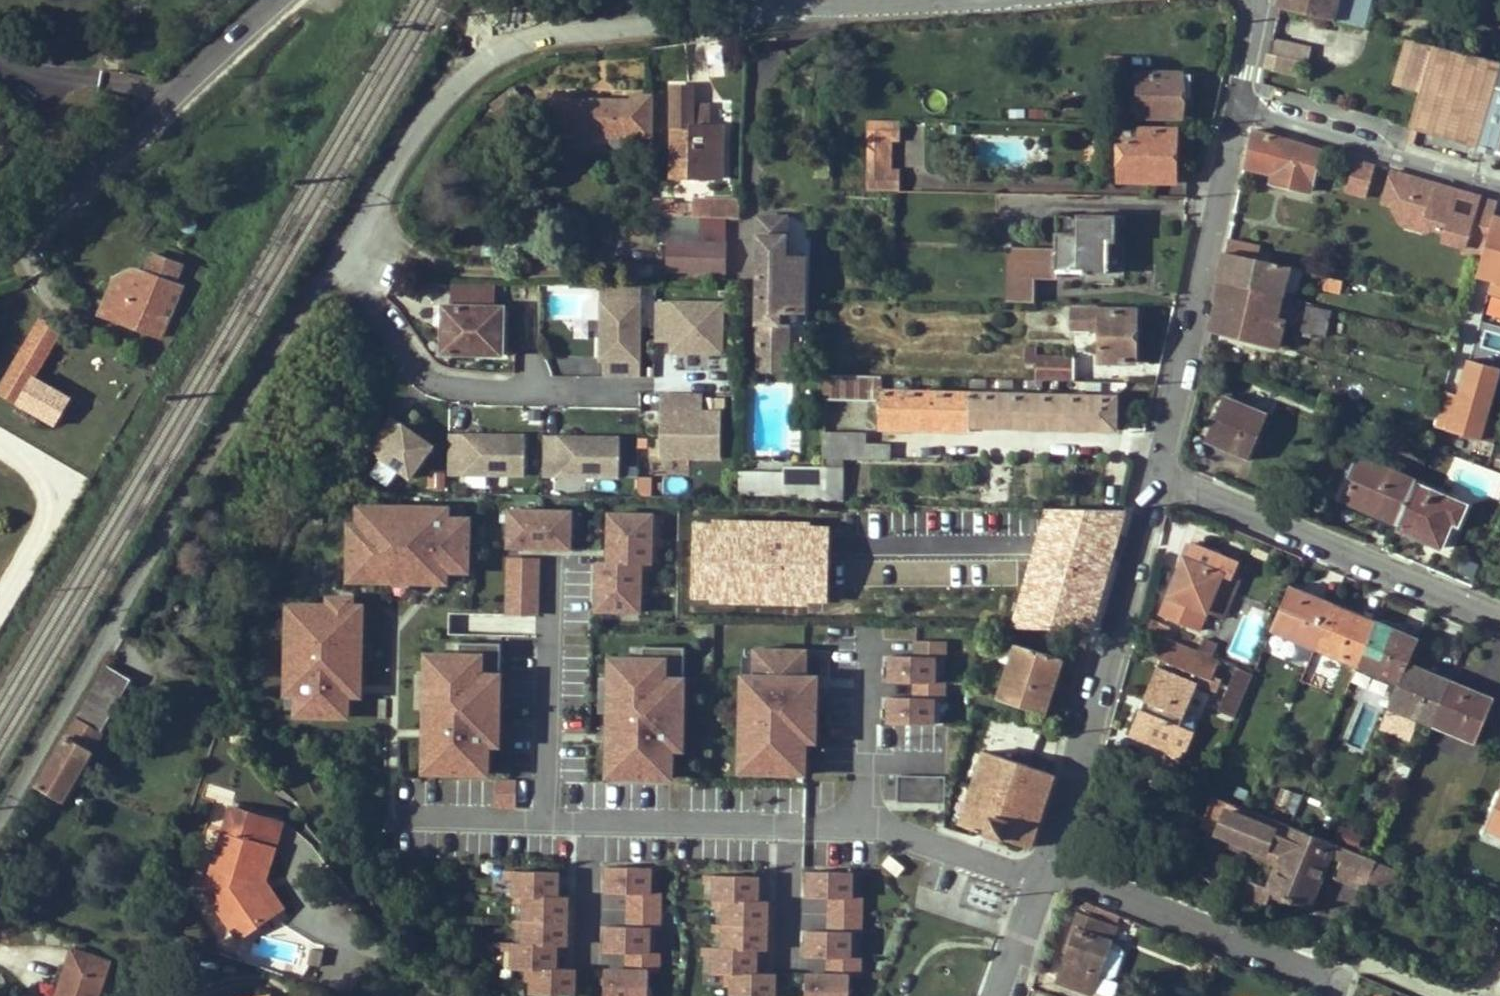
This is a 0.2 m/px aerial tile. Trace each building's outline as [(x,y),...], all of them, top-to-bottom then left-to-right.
[(1336,20),(1341,0),(1283,0),(1282,6),(1336,20)] [(1336,20),(1364,27),(1371,0),(1341,0),(1336,20)] [(1494,86),(1499,88),(1499,60),(1407,37),(1395,83),(1423,91),(1413,125),(1418,126),(1477,143),(1494,86)] [(705,75),(722,75),(723,39),(705,41),(705,75)] [(1294,65),(1296,58),(1270,52),(1266,68),(1283,72),(1285,62),(1294,65)] [(1107,56),(1106,68),(1123,69),(1124,57),(1107,56)] [(1181,116),(1182,74),(1138,73),(1137,116),(1181,116)] [(1258,99),(1304,111),(1310,88),(1264,78),(1258,99)] [(708,177),(709,125),(706,125),(693,124),(693,116),(693,86),(672,86),(672,177),(708,177)] [(1494,86),(1477,143),(1497,149),(1499,138),(1499,88),(1494,86)] [(635,141),(635,137),(654,137),(654,94),(633,94),(633,99),(572,100),(572,94),(552,94),(552,136),(571,136),(571,140),(576,145),(587,145),(593,140),(593,137),(614,137),(614,141),(620,146),(630,146),(635,141)] [(693,116),(693,124),(706,125),(706,116),(693,116)] [(868,140),(891,140),(899,140),(899,120),(869,119),(868,140)] [(1408,141),(1413,143),(1418,126),(1413,125),(1408,141)] [(1140,129),(1140,138),(1111,138),(1108,138),(1108,143),(1102,143),(1102,164),(1107,164),(1106,170),(1119,170),(1118,181),(1176,181),(1177,129),(1140,129)] [(1111,129),(1111,138),(1140,138),(1140,129),(1111,129)] [(1272,178),(1311,188),(1320,148),(1254,129),(1246,166),(1273,173),(1272,178)] [(868,140),(868,169),(890,170),(891,140),(868,140)] [(1364,160),(1343,154),(1334,185),(1355,191),(1364,160)] [(1481,194),(1391,168),(1382,200),(1391,202),(1398,216),(1409,210),(1426,215),(1431,226),(1444,230),(1450,240),(1467,245),(1465,252),(1483,257),(1499,199),(1481,194)] [(898,191),(898,170),(890,170),(868,169),(867,190),(898,191)] [(697,200),(696,214),(738,214),(738,200),(697,200)] [(1057,215),(1056,249),(1032,249),(1032,276),(1057,276),(1057,269),(1084,269),(1083,272),(1108,272),(1108,247),(1108,240),(1113,240),(1113,215),(1057,215)] [(805,272),(785,272),(785,257),(786,217),(759,216),(757,350),(788,351),(789,310),(804,311),(805,272)] [(669,271),(697,271),(698,217),(657,217),(657,241),(669,242),(669,271)] [(697,271),(714,272),(724,272),(725,217),(698,217),(697,271)] [(1227,251),(1269,261),(1270,254),(1258,251),(1259,245),(1229,238),(1227,251)] [(1220,280),(1283,295),(1290,266),(1269,261),(1227,251),(1220,280)] [(806,257),(785,257),(785,272),(805,272),(806,257)] [(652,276),(653,265),(633,264),(633,276),(652,276)] [(131,267),(118,270),(114,280),(136,288),(143,271),(134,267),(131,267)] [(99,314),(156,335),(177,285),(143,271),(136,288),(114,280),(99,314)] [(714,280),(724,280),(724,272),(714,272),(714,280)] [(1325,288),(1340,292),(1343,279),(1327,275),(1325,288)] [(1019,294),(1019,278),(1006,278),(1007,295),(1019,294)] [(1215,321),(1249,329),(1247,336),(1279,343),(1286,316),(1278,315),(1283,295),(1220,280),(1215,302),(1219,303),(1215,321)] [(183,287),(177,285),(156,335),(162,337),(183,287)] [(646,286),(603,286),(602,352),(612,352),(612,377),(645,378),(646,286)] [(670,343),(670,356),(723,356),(723,302),(654,302),(654,343),(670,343)] [(1333,311),(1309,304),(1302,327),(1327,334),(1333,311)] [(444,306),(444,327),(450,327),(450,353),(503,353),(504,307),(496,307),(486,306),(474,306),(459,306),(444,306)] [(1135,362),(1135,309),(1073,308),(1073,326),(1075,326),(1075,333),(1089,333),(1089,327),(1100,327),(1100,362),(1135,362)] [(45,357),(62,330),(42,319),(26,345),(45,357)] [(1213,327),(1247,336),(1249,329),(1215,321),(1213,327)] [(1036,364),(1036,378),(1074,378),(1074,357),(1036,356),(1036,349),(1023,348),(1023,364),(1036,364)] [(787,370),(788,351),(757,350),(757,369),(787,370)] [(1494,420),(1499,371),(1499,369),(1464,364),(1460,394),(1441,392),(1435,435),(1496,443),(1499,421),(1494,420)] [(881,400),(881,391),(881,376),(825,375),(825,399),(881,400)] [(55,424),(70,399),(33,377),(18,402),(55,424)] [(972,379),(972,387),(986,387),(986,379),(972,379)] [(1031,380),(1030,388),(1044,388),(1044,380),(1031,380)] [(880,428),(910,429),(941,429),(971,431),(971,425),(1001,426),(1059,427),(1088,428),(1116,429),(1116,398),(881,391),(881,400),(880,428)] [(704,394),(662,393),(661,452),(727,454),(728,410),(704,409),(704,394)] [(1224,393),(1207,435),(1252,454),(1269,412),(1224,393)] [(1343,409),(1331,405),(1325,420),(1337,425),(1343,409)] [(427,452),(387,423),(365,453),(406,483),(427,452)] [(841,499),(843,458),(891,458),(892,445),(867,444),(867,433),(825,432),(824,469),(824,499),(841,499)] [(1207,435),(1205,440),(1250,459),(1252,454),(1207,435)] [(527,437),(450,436),(449,479),(527,481),(527,437)] [(625,439),(545,437),(544,479),(624,480),(625,439)] [(1417,480),(1357,455),(1339,497),(1399,522),(1416,484),(1417,480)] [(786,494),(786,499),(824,499),(824,469),(786,468),(786,473),(741,473),(741,494),(786,494)] [(637,480),(639,498),(653,497),(651,479),(637,480)] [(1397,528),(1441,547),(1452,522),(1460,502),(1416,484),(1399,522),(1397,528)] [(1460,502),(1452,522),(1458,524),(1467,505),(1460,502)] [(354,525),(345,524),(344,587),(448,589),(448,575),(471,575),(471,518),(450,518),(450,507),(354,506),(354,525)] [(573,512),(506,509),(504,550),(571,553),(573,512)] [(654,514),(606,513),(605,563),(643,564),(653,564),(654,514)] [(787,555),(788,516),(697,515),(696,546),(716,546),(716,554),(787,555)] [(918,547),(917,580),(916,610),(958,611),(959,596),(977,597),(978,580),(974,579),(975,553),(987,553),(988,530),(918,529),(918,547)] [(1178,574),(1170,593),(1206,609),(1213,594),(1229,600),(1243,565),(1190,543),(1185,558),(1191,561),(1184,577),(1178,574)] [(1184,577),(1191,561),(1185,558),(1178,574),(1184,577)] [(538,560),(506,559),(504,615),(536,616),(538,560)] [(643,564),(605,563),(594,563),(593,613),(642,614),(643,564)] [(1305,596),(1308,591),(1291,583),(1288,589),(1305,596)] [(1333,601),(1308,591),(1305,596),(1288,589),(1273,625),(1316,643),(1331,606),(1333,601)] [(324,605),(282,604),(280,699),(293,699),(292,718),(348,718),(348,698),(362,698),(363,606),(353,606),(353,597),(324,597),(324,605)] [(1348,613),(1350,608),(1333,601),(1331,606),(1348,613)] [(1375,624),(1377,619),(1350,608),(1348,613),(1331,606),(1316,643),(1359,661),(1375,624)] [(1391,631),(1393,625),(1377,619),(1375,624),(1391,631)] [(1420,636),(1393,625),(1391,631),(1375,624),(1359,661),(1402,679),(1407,666),(1409,660),(1420,636)] [(1313,648),(1316,643),(1273,625),(1270,631),(1313,648)] [(1238,665),(1160,633),(1152,653),(1161,658),(1158,664),(1198,682),(1201,674),(1229,686),(1238,665)] [(948,642),(912,641),(911,658),(936,659),(948,659),(948,642)] [(1316,643),(1313,648),(1336,657),(1357,667),(1359,661),(1316,643)] [(445,644),(445,654),(483,655),(483,675),(501,675),(501,644),(445,644)] [(1015,649),(1010,664),(999,698),(1044,713),(1063,659),(1016,645),(1015,649)] [(1005,646),(1000,661),(1010,664),(1015,649),(1005,646)] [(630,647),(630,657),(668,658),(668,678),(685,678),(686,648),(630,647)] [(752,649),(751,676),(807,677),(807,651),(752,649)] [(445,654),(422,654),(420,779),(488,780),(489,751),(499,751),(501,675),(483,675),(483,655),(445,654)] [(630,657),(606,657),(604,782),(673,783),(673,754),(684,754),(685,678),(668,678),(668,658),(630,657)] [(911,658),(886,657),(885,683),(911,684),(936,684),(936,659),(911,658)] [(1425,674),(1428,668),(1409,660),(1407,666),(1425,674)] [(1400,684),(1402,679),(1359,661),(1357,667),(1400,684)] [(1195,730),(1180,723),(1198,682),(1158,664),(1130,733),(1184,756),(1195,730)] [(1238,665),(1229,686),(1220,709),(1233,715),(1252,671),(1238,665)] [(61,801),(131,679),(108,666),(38,787),(61,801)] [(1450,684),(1452,678),(1428,668),(1425,674),(1407,666),(1402,679),(1400,684),(1392,703),(1420,715),(1434,720),(1450,684)] [(738,675),(735,778),(806,780),(807,746),(816,747),(818,678),(807,677),(751,676),(738,675)] [(1467,691),(1470,685),(1452,678),(1450,684),(1467,691)] [(936,684),(911,684),(910,699),(935,700),(948,700),(948,685),(936,684)] [(1434,720),(1453,728),(1478,739),(1484,723),(1496,696),(1470,685),(1467,691),(1450,684),(1434,720)] [(910,699),(885,699),(885,725),(935,727),(935,700),(910,699)] [(1420,715),(1392,703),(1383,722),(1412,734),(1420,715)] [(1478,739),(1453,728),(1434,720),(1432,725),(1476,743),(1478,739)] [(960,824),(987,833),(1011,760),(985,751),(969,797),(960,824)] [(1011,760),(987,833),(1029,847),(1053,774),(1011,760)] [(946,777),(897,776),(897,804),(946,805),(946,777)] [(516,782),(494,781),(494,810),(515,810),(516,782)] [(1284,791),(1279,806),(1295,811),(1300,796),(1284,791)] [(1211,793),(1199,823),(1219,831),(1265,850),(1266,846),(1282,853),(1277,864),(1268,887),(1267,889),(1271,890),(1309,905),(1324,866),(1329,855),(1342,860),(1373,870),(1367,883),(1391,892),(1401,870),(1333,842),(1291,825),(1246,807),(1246,808),(1211,793)] [(1499,829),(1499,795),(1488,823),(1499,829)] [(224,873),(231,890),(214,902),(240,939),(276,913),(254,883),(265,845),(275,848),(283,822),(231,807),(212,869),(224,873)] [(1488,823),(1485,829),(1499,835),(1499,829),(1488,823)] [(1219,831),(1216,839),(1277,864),(1282,853),(1266,846),(1265,850),(1219,831)] [(265,881),(275,848),(265,845),(254,883),(276,913),(284,907),(265,881)] [(1324,866),(1338,871),(1342,860),(1329,855),(1324,866)] [(890,857),(882,866),(897,878),(905,869),(890,857)] [(1342,860),(1338,871),(1335,876),(1365,888),(1367,883),(1373,870),(1342,860)] [(231,890),(224,873),(212,869),(206,891),(214,902),(231,890)] [(651,869),(605,869),(604,895),(626,896),(650,896),(651,869)] [(560,873),(512,872),(511,900),(520,900),(560,901),(560,873)] [(854,874),(804,873),(803,900),(828,900),(853,901),(854,874)] [(761,878),(710,877),(710,904),(721,904),(760,905),(761,878)] [(1242,898),(1264,906),(1271,890),(1267,889),(1268,887),(1249,880),(1242,898)] [(650,896),(626,896),(625,928),(647,928),(662,929),(663,896),(650,896)] [(569,902),(560,901),(520,900),(519,924),(569,925),(569,902)] [(853,901),(828,900),(827,933),(846,934),(863,934),(864,901),(853,901)] [(1084,901),(1079,914),(1104,924),(1109,911),(1084,901)] [(760,905),(721,904),(720,927),(768,927),(769,905),(760,905)] [(1079,914),(1068,945),(1071,946),(1058,981),(1066,984),(1084,990),(1092,993),(1111,942),(1109,941),(1113,929),(1103,926),(1104,924),(1079,914)] [(569,925),(519,924),(519,946),(560,947),(568,948),(569,925)] [(768,927),(720,927),(720,950),(760,950),(768,951),(768,927)] [(625,928),(601,928),(601,955),(624,955),(647,956),(647,928),(625,928)] [(827,933),(804,933),(803,959),(826,960),(845,961),(846,934),(827,933)] [(519,946),(510,946),(509,972),(528,973),(560,973),(560,947),(519,946)] [(110,963),(73,950),(57,995),(99,995),(110,963)] [(760,950),(720,950),(709,950),(709,976),(729,977),(759,977),(760,950)] [(647,956),(624,955),(624,971),(648,971),(662,971),(662,956),(647,956)] [(845,961),(826,960),(825,975),(850,975),(863,976),(864,961),(845,961)] [(603,970),(602,995),(648,995),(648,971),(624,971),(603,970)] [(528,973),(527,995),(577,995),(578,974),(560,973),(528,973)] [(805,974),(804,995),(849,995),(850,975),(825,975),(805,974)] [(729,977),(729,995),(776,995),(777,977),(759,977),(729,977)] [(1070,995),(1081,995),(1084,990),(1066,984),(1062,993),(1070,995)]
